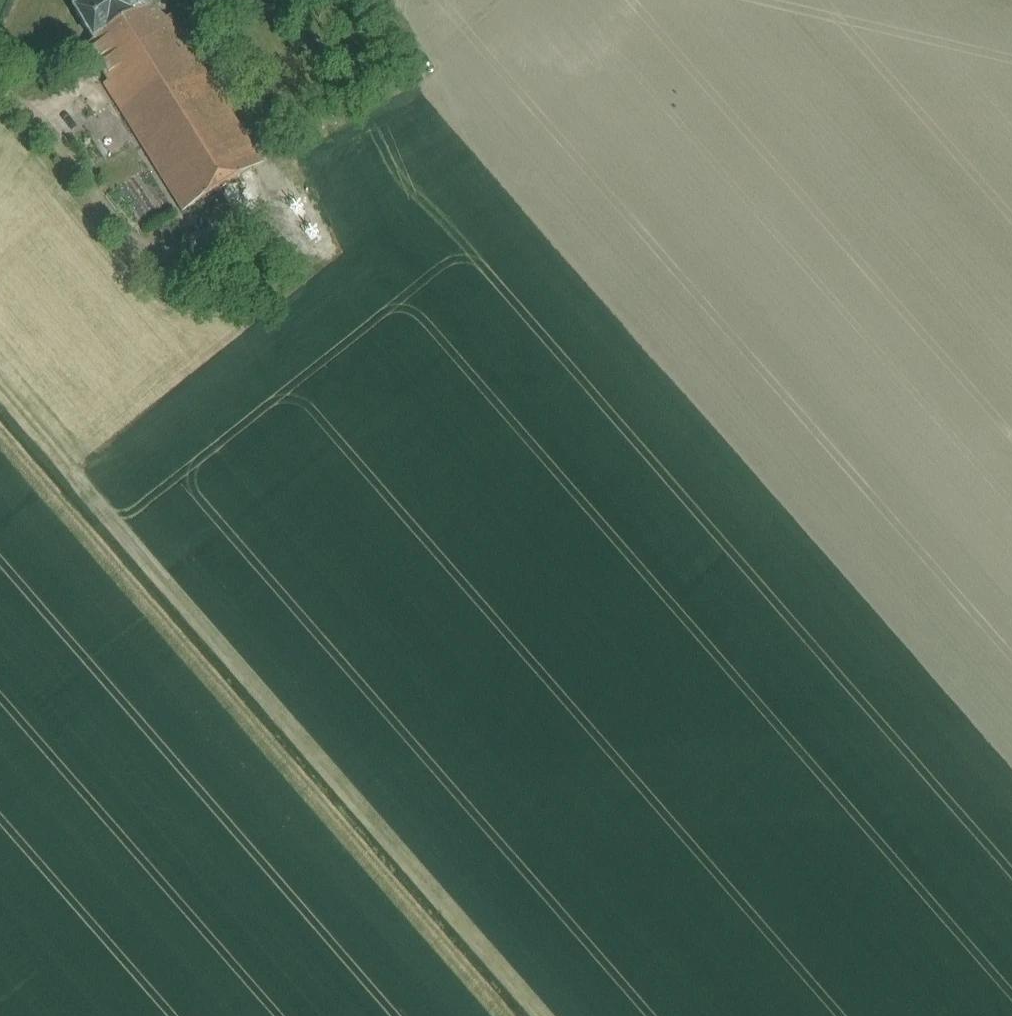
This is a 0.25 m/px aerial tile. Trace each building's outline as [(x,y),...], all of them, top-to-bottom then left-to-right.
[(74,11),(94,43),(88,47),(110,82),(104,85),(183,213),(264,163),(172,15),(167,18),(151,8),(146,0),(92,0),(74,11)]
